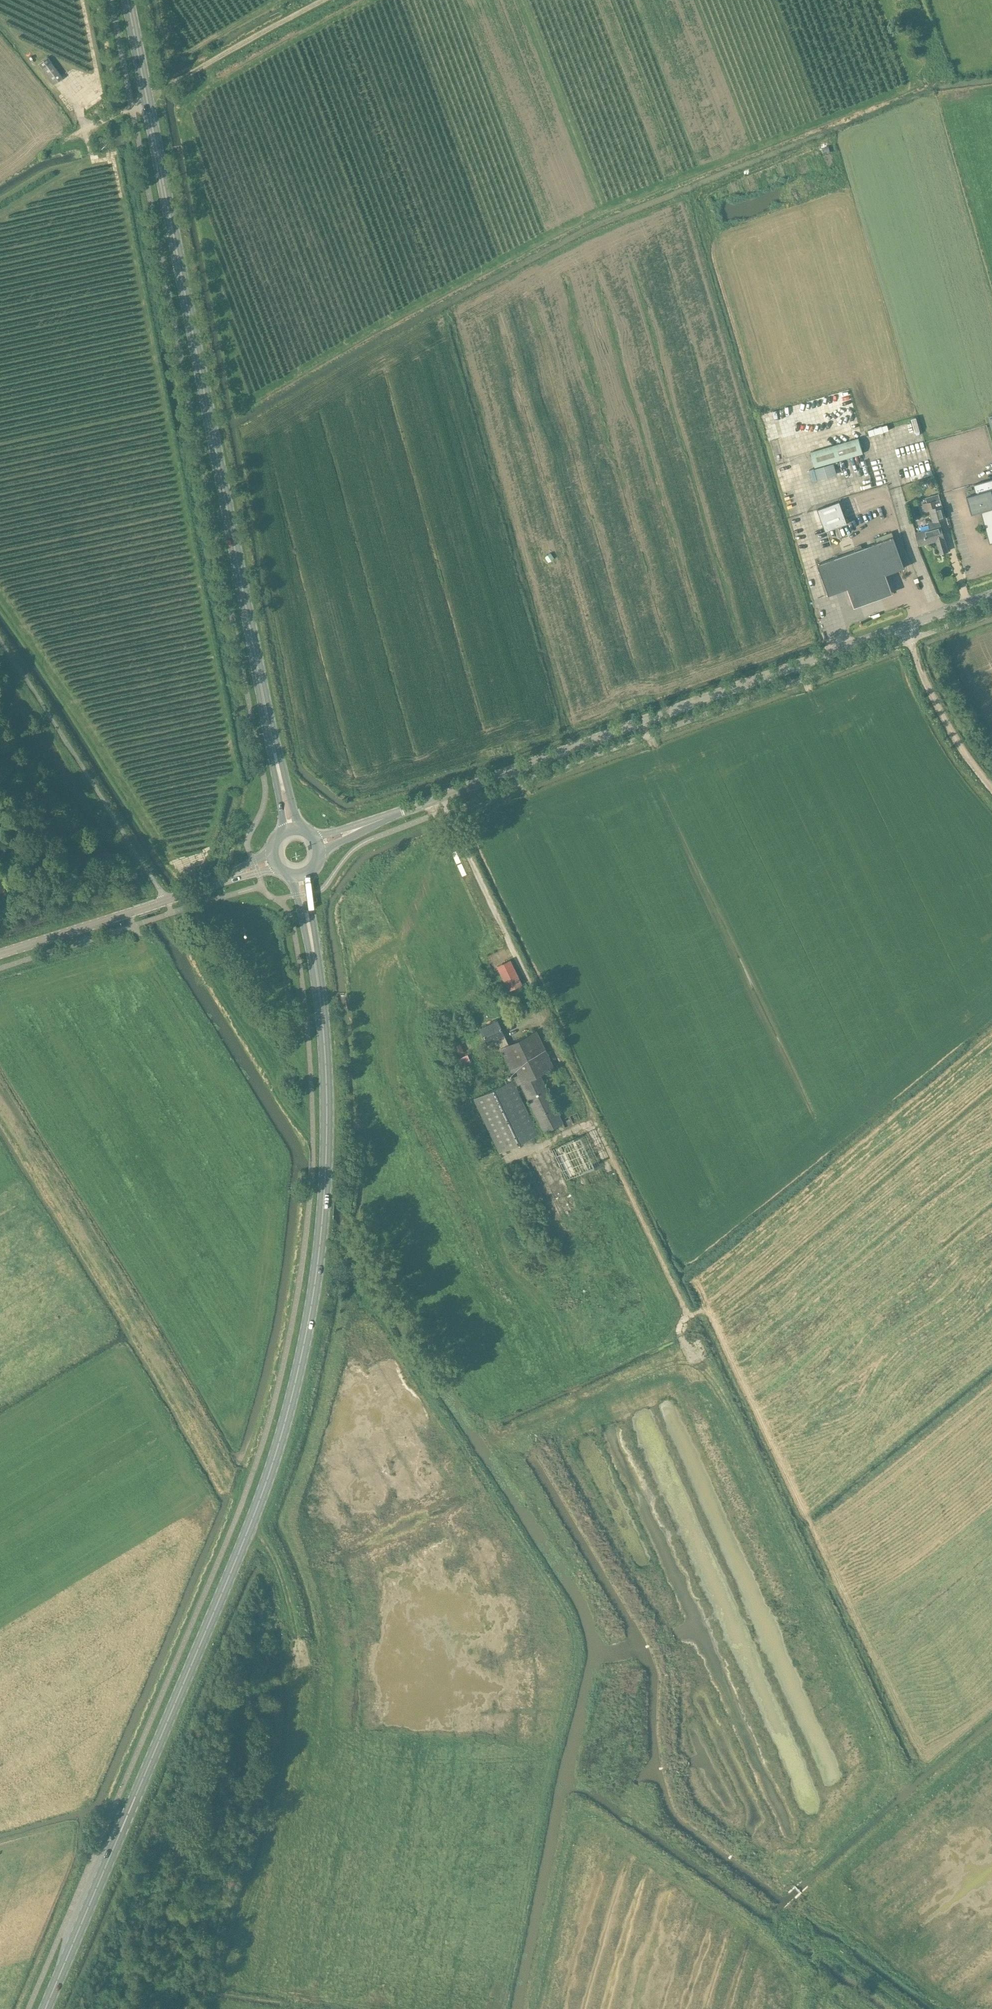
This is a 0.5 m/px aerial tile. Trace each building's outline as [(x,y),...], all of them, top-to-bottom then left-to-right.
[(54,84),(63,78),(51,62),(42,68),(54,84)] [(815,467),(863,453),(859,438),(811,452),(815,467)] [(974,484),(976,492),(967,495),(970,508),(980,505),(987,530),(988,530),(989,537),(990,537),(991,536),(991,479),(974,484)] [(929,510),(932,521),(928,522),(930,528),(916,532),(919,545),(936,540),(940,553),(948,551),(941,525),(939,520),(946,518),(942,505),(940,499),(939,493),(925,497),(927,502),(923,503),(925,511),(929,510)] [(840,501),(821,507),(817,509),(825,531),(848,523),(840,501)] [(875,537),(877,542),(818,564),(829,594),(849,587),(886,574),(905,567),(894,536),(893,531),(875,537)] [(886,574),(849,587),(856,606),(893,592),(886,574)] [(66,856),(51,856),(51,868),(65,868),(66,856)] [(195,932),(187,920),(177,926),(185,939),(195,932)] [(512,964),(499,970),(509,990),(521,983),(512,964)] [(508,1043),(503,1033),(497,1020),(480,1027),(486,1041),(495,1037),(500,1047),(508,1043)] [(460,1056),(462,1065),(469,1063),(467,1055),(460,1056)] [(549,1147),(564,1179),(597,1163),(581,1132),(549,1147)]
